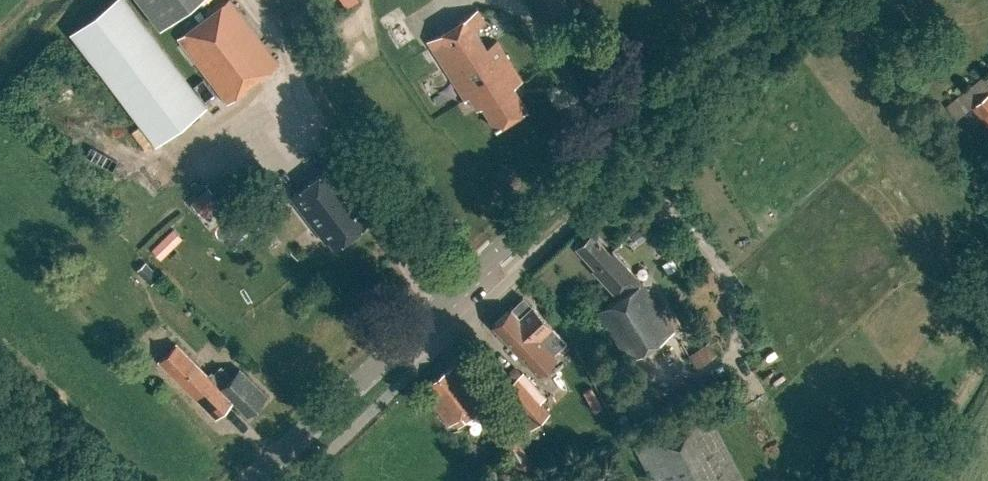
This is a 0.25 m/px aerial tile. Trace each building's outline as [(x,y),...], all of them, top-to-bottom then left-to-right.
[(154,142),(206,102),(128,0),(107,0),(68,30),(154,142)] [(158,28),(196,0),(137,0),(158,28)] [(177,41),(226,106),(279,67),(230,2),(177,41)] [(478,12),(428,43),(464,102),(471,98),(478,110),(484,106),(497,128),(527,109),(514,89),(523,84),(478,12)] [(973,106),(987,125),(987,94),(973,106)] [(370,214),(329,160),(290,190),(326,237),(329,235),(334,241),(358,223),(370,214)] [(208,217),(225,198),(208,184),(191,203),(208,217)] [(176,228),(153,248),(161,258),(185,237),(176,228)] [(625,293),(597,312),(629,360),(674,331),(643,282),(612,248),(610,249),(592,230),(590,232),(586,232),(578,238),(578,243),(576,246),(594,265),(592,267),(613,292),(620,285),(625,293)] [(136,270),(150,284),(159,275),(145,261),(136,270)] [(552,352),(565,340),(531,304),(519,315),(510,306),(492,323),(539,372),(556,356),(552,352)] [(177,344),(161,360),(219,417),(233,402),(238,406),(239,405),(249,414),(268,395),(241,368),(231,378),(221,368),(214,375),(211,373),(208,376),(177,344)] [(447,369),(432,381),(438,389),(428,398),(450,425),(483,398),(455,364),(448,370),(447,369)] [(546,395),(524,371),(500,392),(531,426),(549,410),(540,400),(546,395)] [(652,480),(743,480),(701,405),(631,443),(652,480)] [(499,438),(518,471),(532,463),(514,430),(499,438)]
